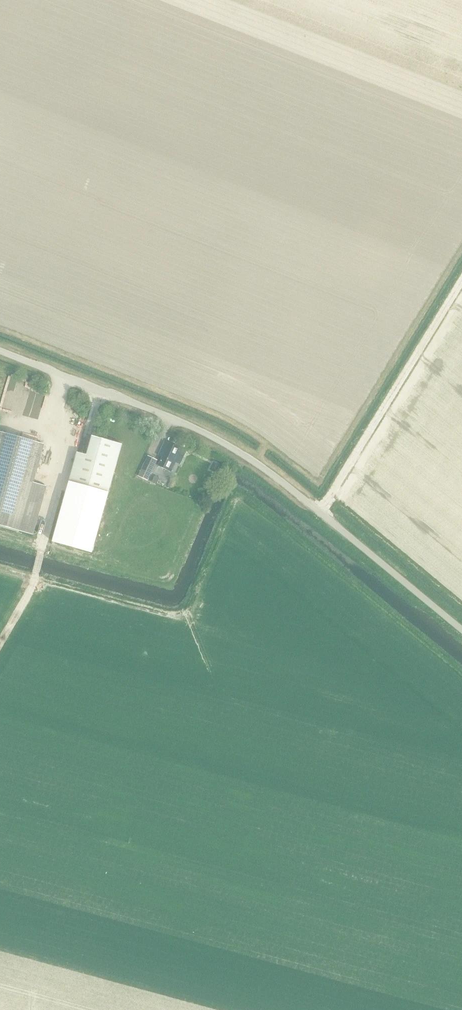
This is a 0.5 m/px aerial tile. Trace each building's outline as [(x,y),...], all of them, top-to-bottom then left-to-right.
[(33,482),(44,444),(0,432),(0,525),(33,534),(46,486),(33,482)] [(69,482),(53,538),(92,549),(108,493),(122,444),(92,436),(87,455),(85,455),(79,454),(80,453),(77,452),(72,473),(70,481),(69,481),(69,482)] [(162,457),(158,466),(171,472),(176,461),(180,463),(186,451),(179,448),(165,442),(159,456),(162,457)] [(137,477),(146,481),(156,461),(147,457),(137,477)]
